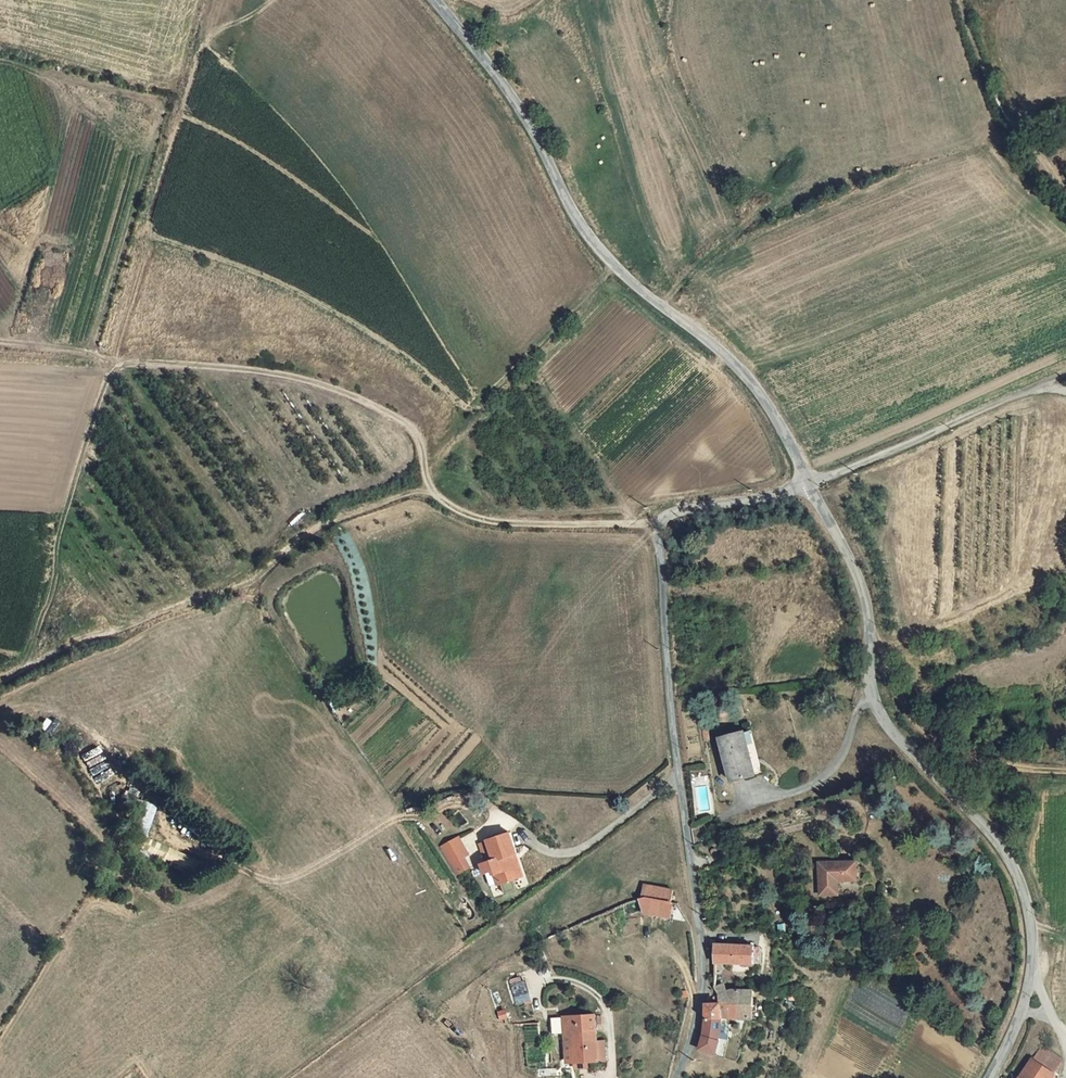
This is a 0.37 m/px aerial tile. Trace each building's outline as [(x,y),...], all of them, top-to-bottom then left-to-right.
[(750,730),(724,736),(733,779),(760,773),(750,730)] [(137,832),(146,835),(157,806),(147,803),(137,832)] [(482,841),(486,861),(478,862),(476,863),(479,872),(487,871),(491,885),(511,881),(506,859),(510,858),(504,836),(482,841)] [(461,839),(442,842),(449,869),(463,866),(461,855),(465,854),(461,839)] [(473,843),(478,862),(486,861),(482,841),(473,843)] [(167,860),(186,866),(189,856),(171,850),(167,860)] [(855,861),(819,862),(819,894),(838,894),(837,881),(856,880),(855,861)] [(642,897),(671,901),(673,889),(644,885),(641,896),(642,897)] [(640,910),(642,897),(633,899),(637,909),(640,910)] [(669,915),(671,901),(642,897),(640,910),(669,915)] [(715,945),(715,962),(752,965),(752,947),(715,945)] [(541,969),(543,953),(530,951),(528,968),(541,969)] [(510,981),(515,1001),(528,997),(523,978),(510,981)] [(751,1020),(751,992),(714,989),(716,990),(720,994),(719,1004),(734,1005),(734,1019),(744,1019),(751,1020)] [(600,1001),(573,999),(572,1015),(581,1016),(577,1044),(602,1047),(605,1019),(598,1018),(600,1001)] [(607,1002),(600,1001),(598,1018),(605,1019),(607,1002)] [(717,1053),(720,1018),(734,1019),(734,1005),(719,1004),(704,1003),(705,1014),(700,1048),(717,1053)] [(1024,1077),(1026,1077),(1050,1077),(1051,1075),(1030,1064),(1024,1077)]
